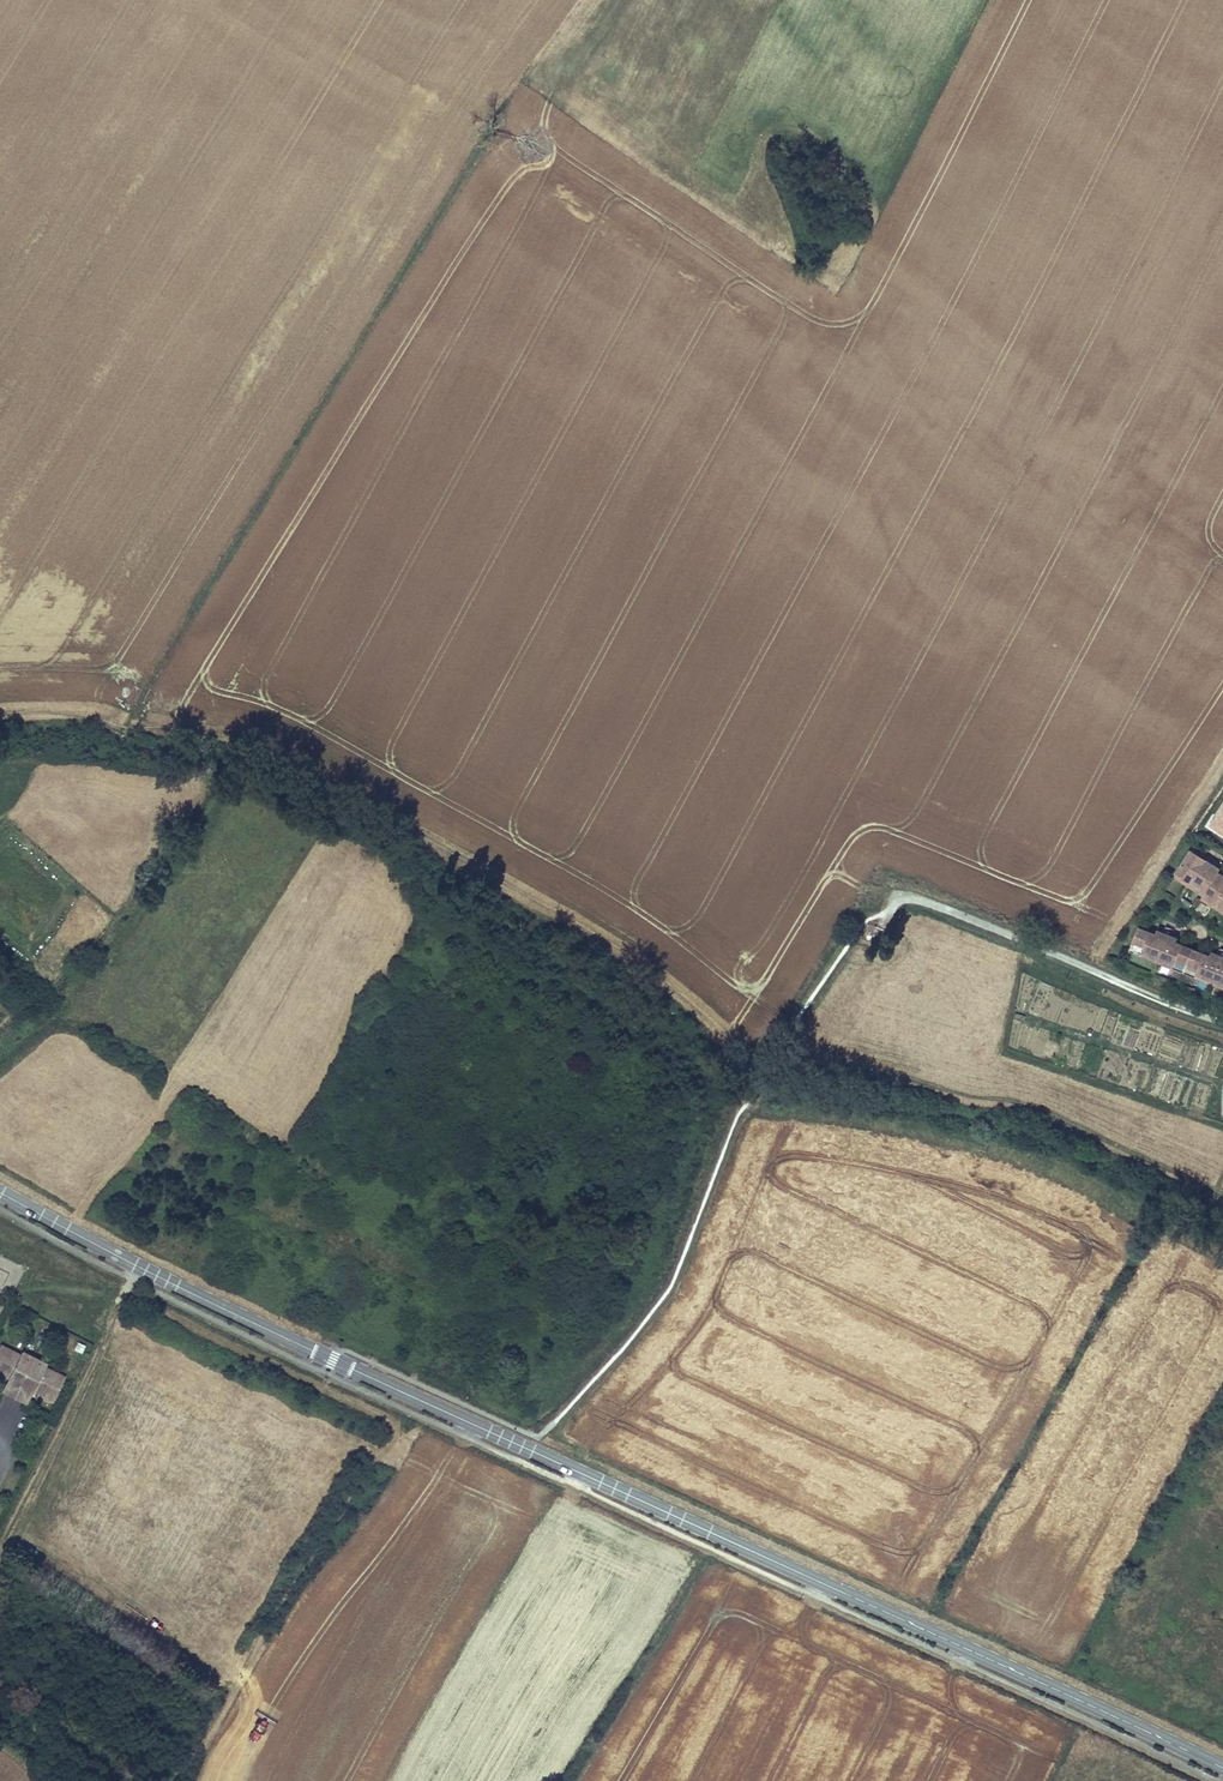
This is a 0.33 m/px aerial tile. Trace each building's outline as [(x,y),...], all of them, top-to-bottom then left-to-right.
[(1210,825),(1222,833),(1222,804),(1210,825)] [(1219,870),(1189,851),(1187,854),(1217,873),(1219,870)] [(1215,876),(1217,873),(1187,854),(1173,877),(1182,883),(1180,887),(1190,894),(1192,890),(1202,896),(1200,900),(1197,903),(1203,906),(1205,903),(1222,914),(1220,918),(1222,919),(1222,882),(1215,876)] [(1217,873),(1215,876),(1222,882),(1222,877),(1217,873)] [(1182,883),(1173,877),(1170,881),(1180,887),(1182,883)] [(1202,896),(1192,890),(1190,894),(1200,900),(1202,896)] [(1222,914),(1205,903),(1203,906),(1220,918),(1222,914)] [(1135,931),(1126,955),(1139,960),(1140,957),(1151,961),(1149,965),(1160,969),(1161,966),(1171,970),(1170,973),(1193,982),(1195,979),(1205,983),(1203,986),(1214,990),(1215,987),(1222,991),(1222,967),(1208,961),(1173,947),(1154,939),(1135,931)] [(1155,935),(1154,939),(1173,947),(1175,943),(1155,935)] [(1208,961),(1222,967),(1222,962),(1210,957),(1208,961)] [(55,1378),(57,1374),(43,1367),(41,1366),(43,1363),(25,1354),(23,1357),(21,1356),(8,1349),(5,1353),(0,1351),(0,1373),(10,1378),(32,1389),(54,1400),(63,1382),(55,1378)] [(57,1374),(55,1378),(63,1382),(65,1378),(57,1374)] [(26,1402),(32,1389),(10,1378),(3,1391),(26,1402)]
